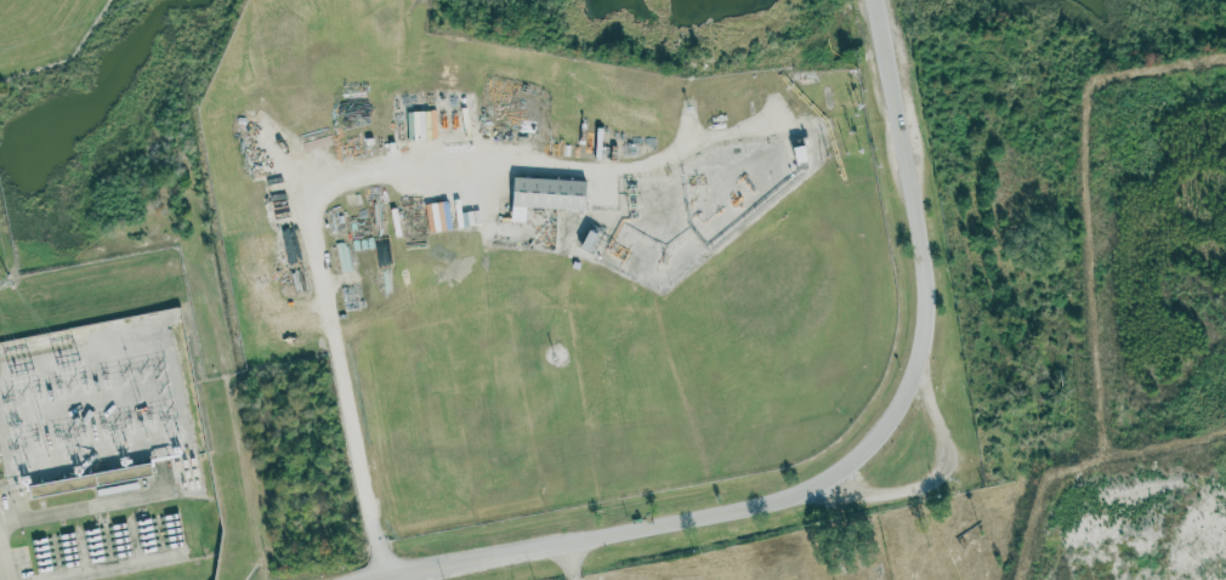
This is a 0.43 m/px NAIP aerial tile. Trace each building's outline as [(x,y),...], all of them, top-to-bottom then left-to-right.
[(436,109),(405,110),(407,140),(437,137),(436,109)] [(510,220),(524,221),(526,206),(583,209),(584,178),(511,177),(510,220)]
